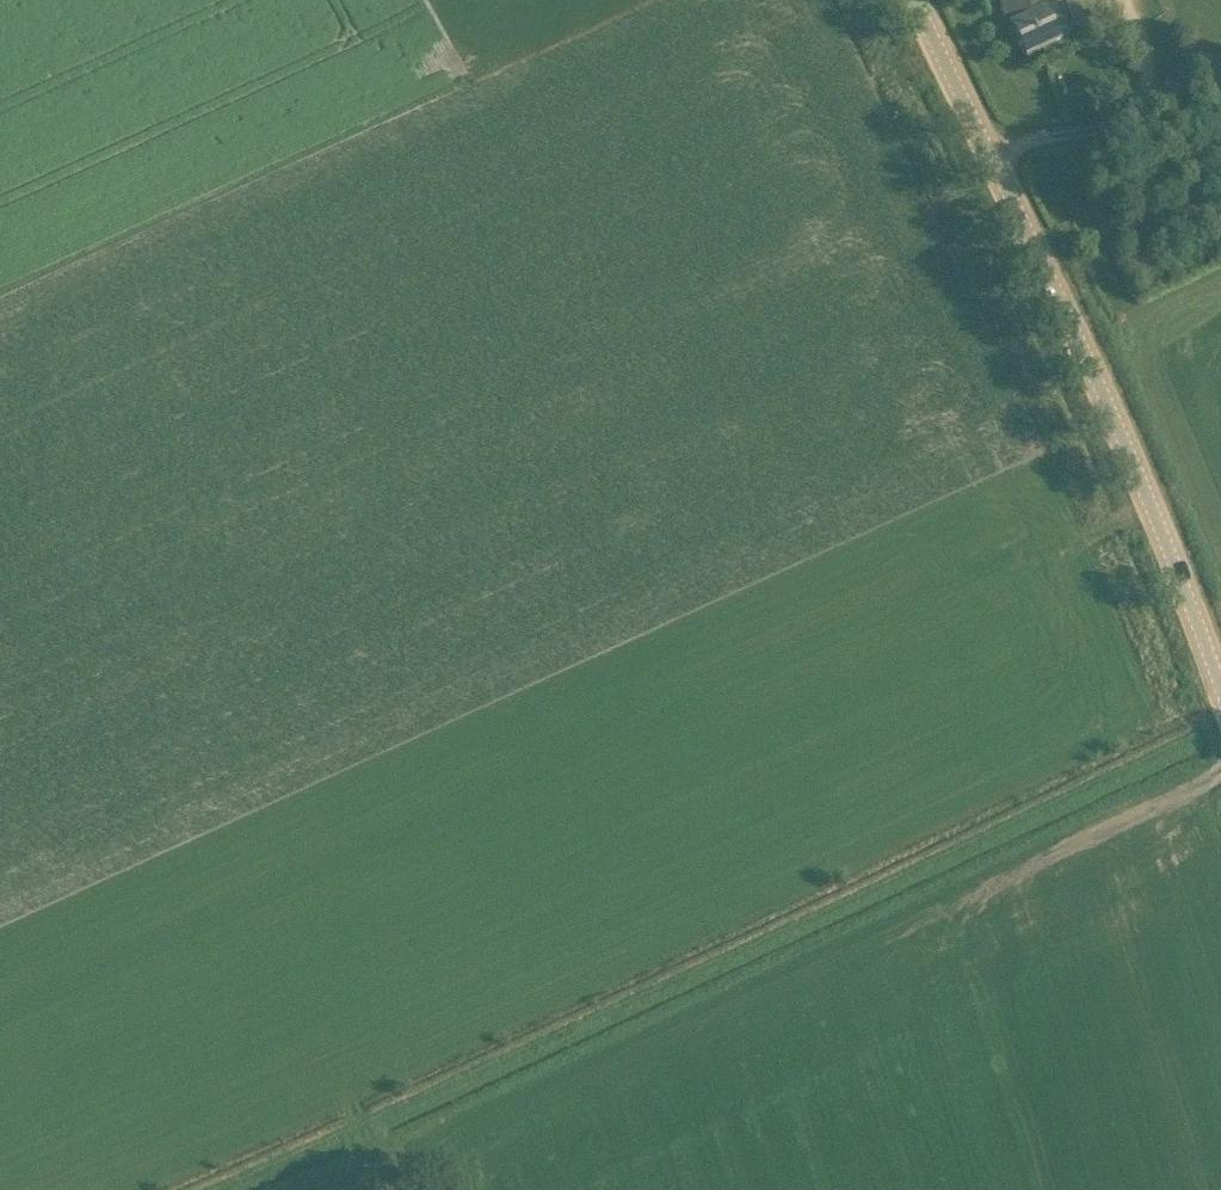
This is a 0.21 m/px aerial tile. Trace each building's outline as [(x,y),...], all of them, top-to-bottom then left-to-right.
[(1060,43),(1046,14),(1055,10),(1050,0),(999,0),(1012,28),(1011,28),(1026,60),(1060,43)]
